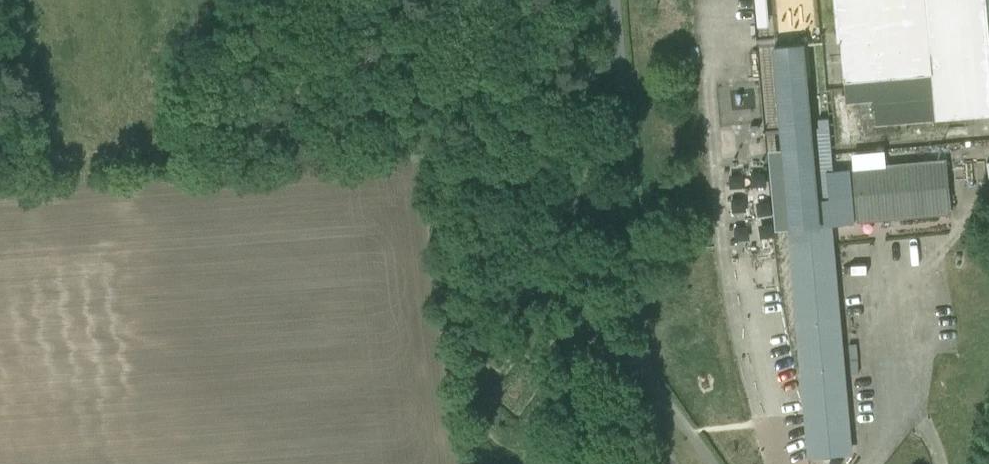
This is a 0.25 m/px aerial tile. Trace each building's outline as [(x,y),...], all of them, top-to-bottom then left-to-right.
[(837,41),(840,41),(846,101),(860,100),(862,117),(863,135),(899,132),(899,128),(907,127),(907,121),(913,120),(913,122),(915,122),(915,120),(938,118),(938,121),(940,120),(940,118),(947,117),(948,120),(951,120),(950,117),(988,114),(988,0),(834,0),(837,41)] [(851,445),(832,241),(832,228),(819,88),(815,42),(774,46),(776,70),(783,148),(790,225),(790,228),(787,228),(807,448),(851,445)] [(937,137),(935,154),(957,156),(959,139),(937,137)] [(882,158),(874,159),(875,166),(854,169),(858,220),(884,218),(949,212),(944,160),(884,166),(882,158)]
